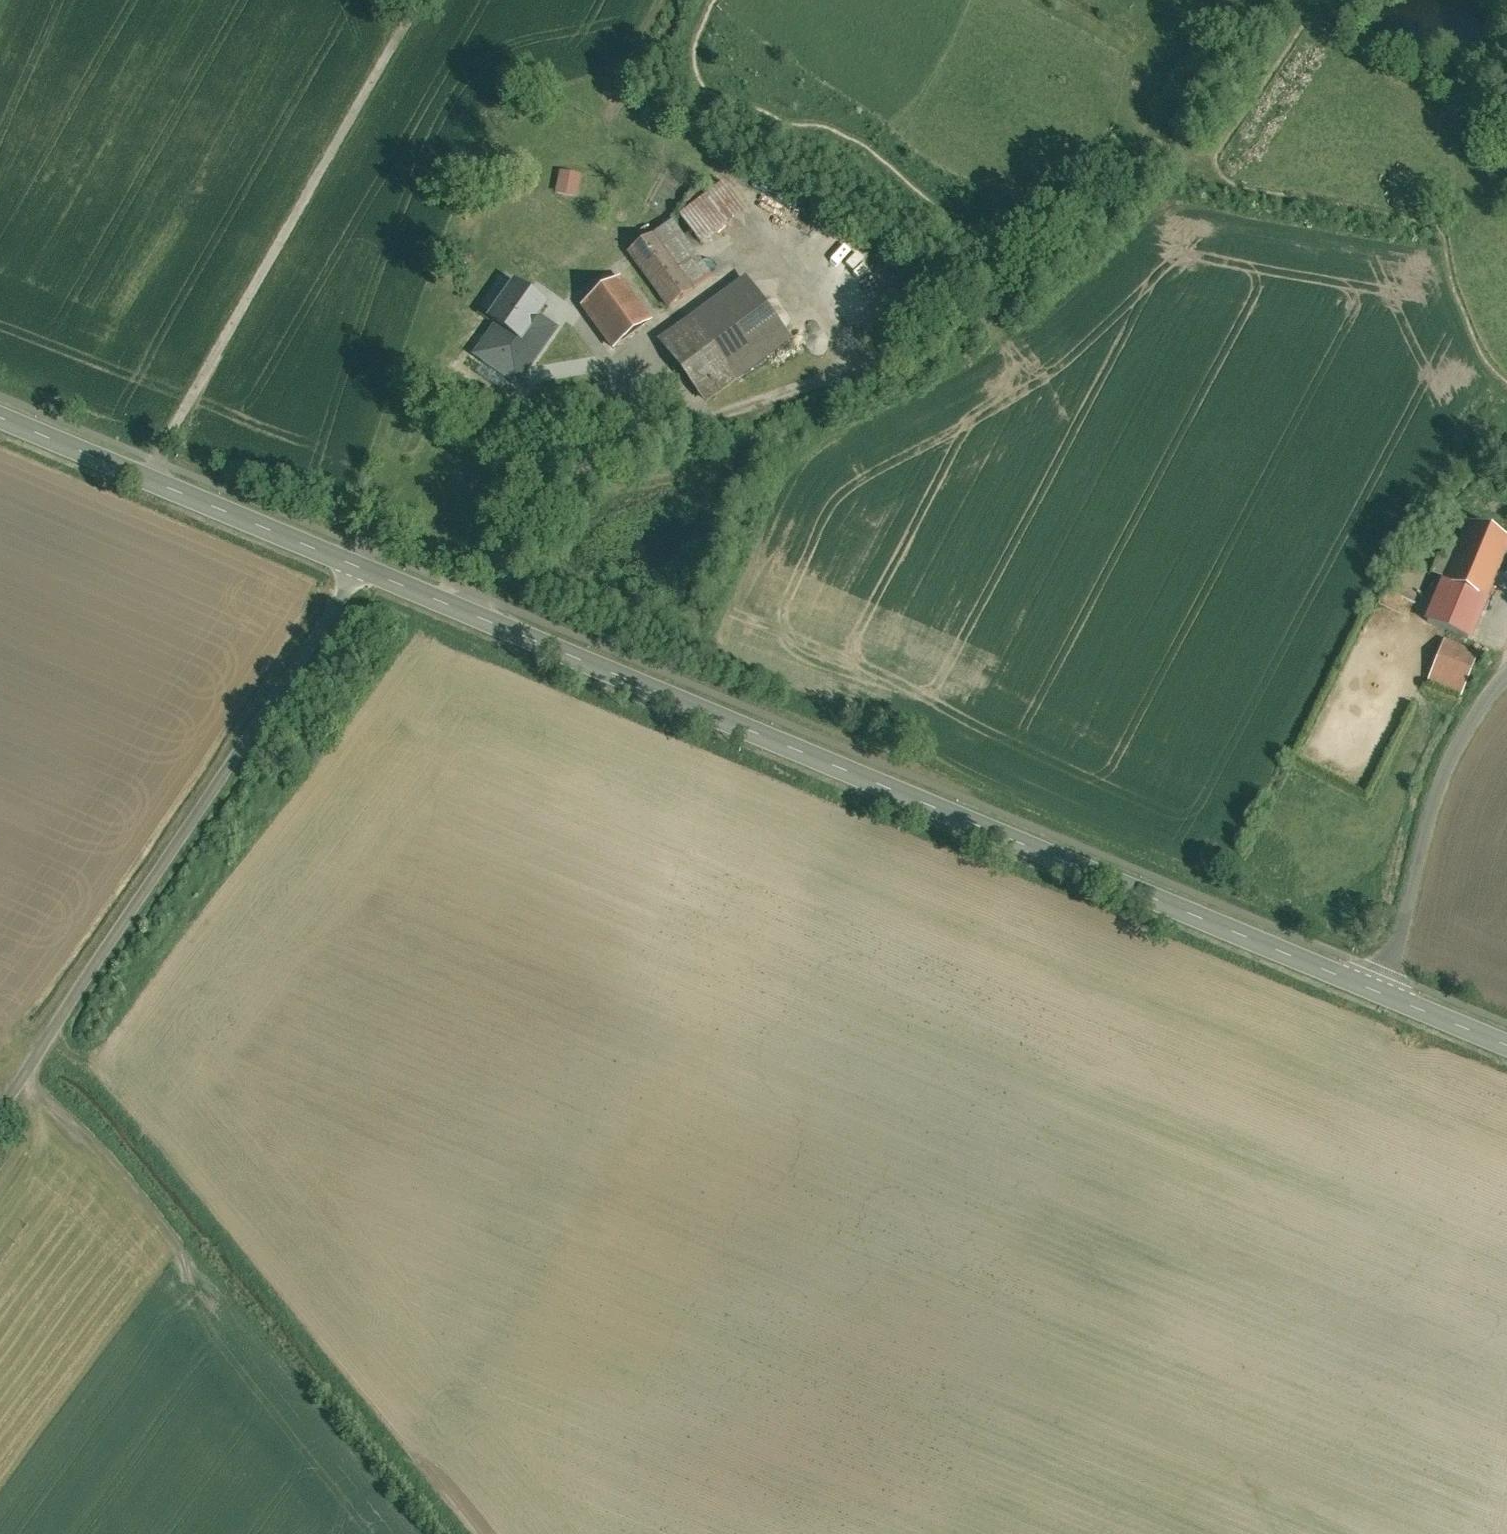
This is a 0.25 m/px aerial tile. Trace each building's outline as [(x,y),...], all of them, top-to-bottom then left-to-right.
[(558,193),(581,196),(583,173),(560,171),(558,193)] [(725,182),(681,215),(704,246),(749,212),(725,182)] [(678,222),(633,255),(673,309),(718,276),(678,222)] [(657,323),(598,241),(556,271),(615,352),(657,323)] [(752,279),(663,342),(709,406),(798,343),(752,279)] [(514,284),(489,320),(497,326),(477,356),(516,383),(553,330),(535,318),(545,305),(514,284)] [(1506,558),(1506,538),(1468,523),(1444,583),(1490,601),(1506,558)] [(1473,643),(1490,601),(1444,583),(1442,582),(1425,625),(1473,643)] [(1480,655),(1447,641),(1428,687),(1462,700),(1480,655)]
